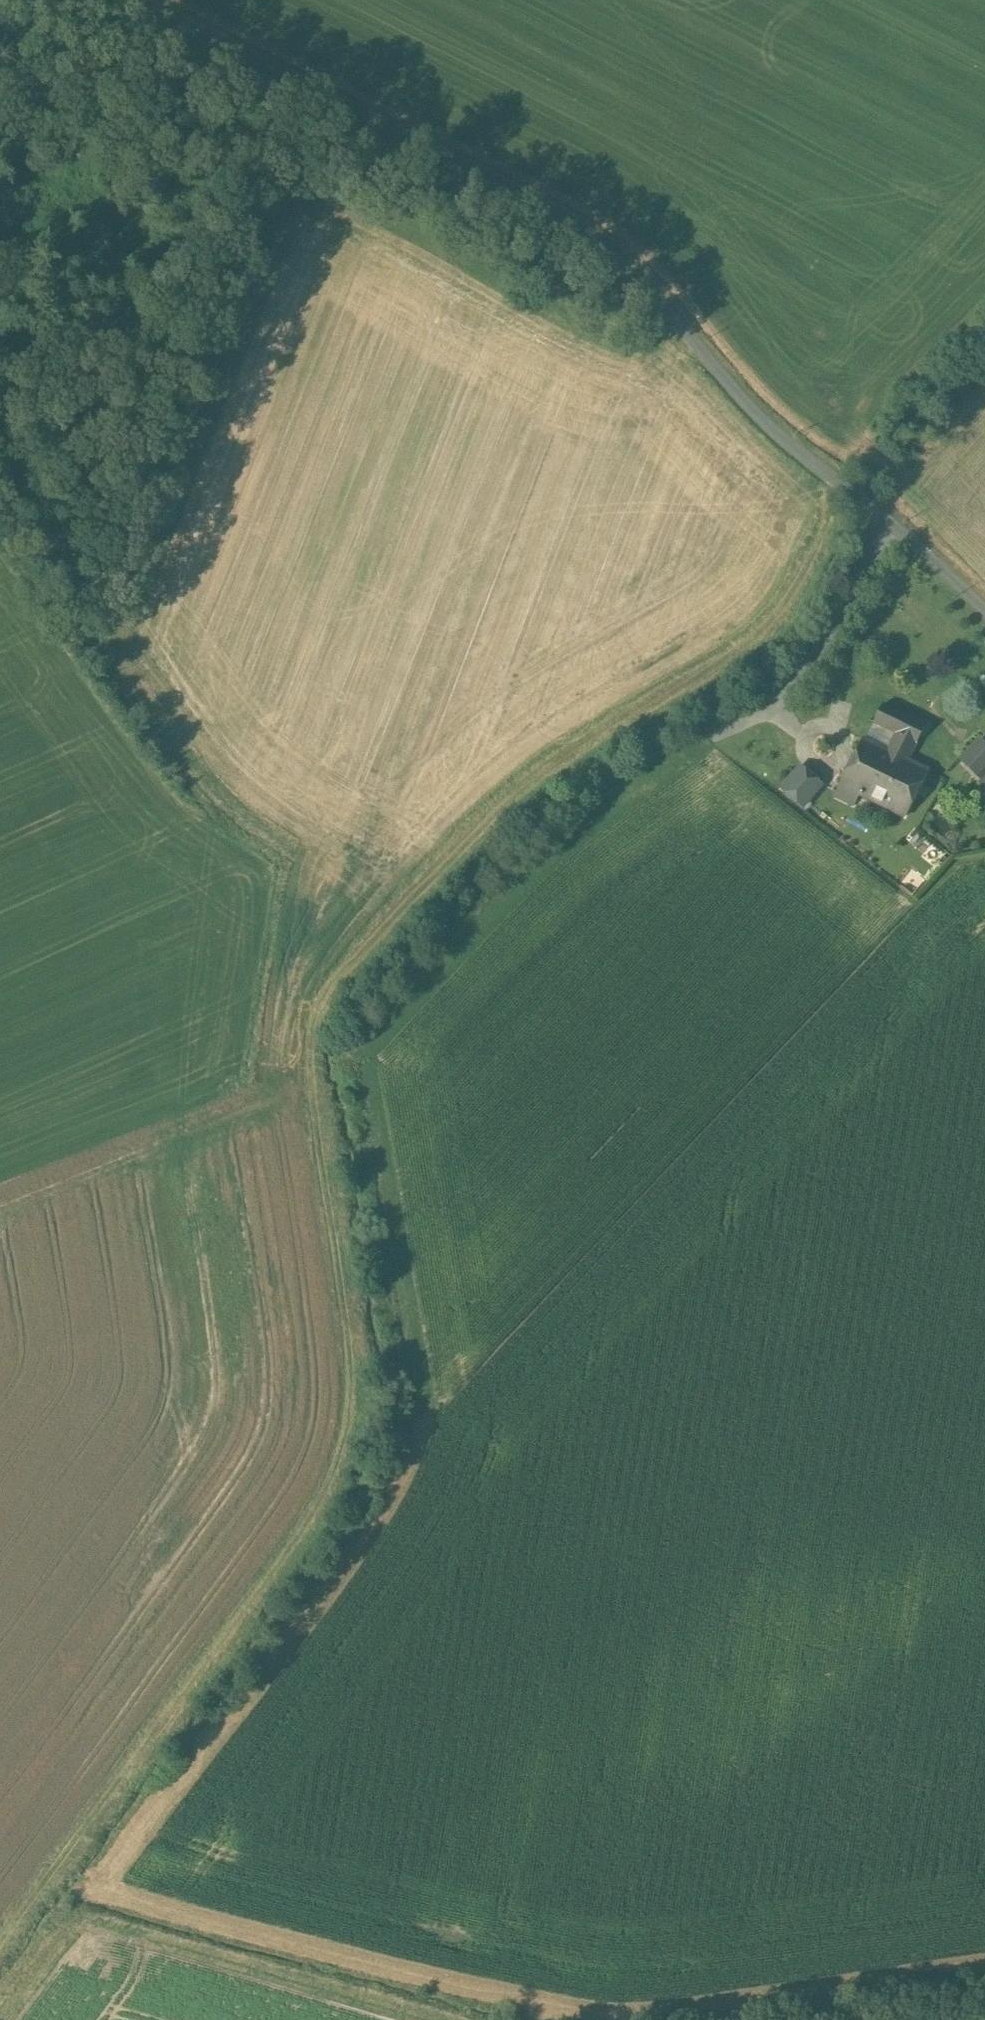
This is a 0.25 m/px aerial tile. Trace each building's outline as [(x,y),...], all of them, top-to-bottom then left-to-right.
[(925,725),(882,704),(874,721),(897,732),(916,742),(917,742),(925,725)] [(916,742),(897,732),(887,751),(894,755),(906,760),(916,742)] [(961,759),(983,781),(984,779),(984,745),(980,739),(961,759)] [(864,740),(842,785),(860,794),(872,800),(894,755),(887,751),(864,740)] [(906,760),(894,755),(872,800),(904,815),(926,770),(906,760)] [(802,769),(782,794),(803,811),(822,787),(802,769)] [(860,794),(842,785),(836,796),(854,805),(860,794)]
